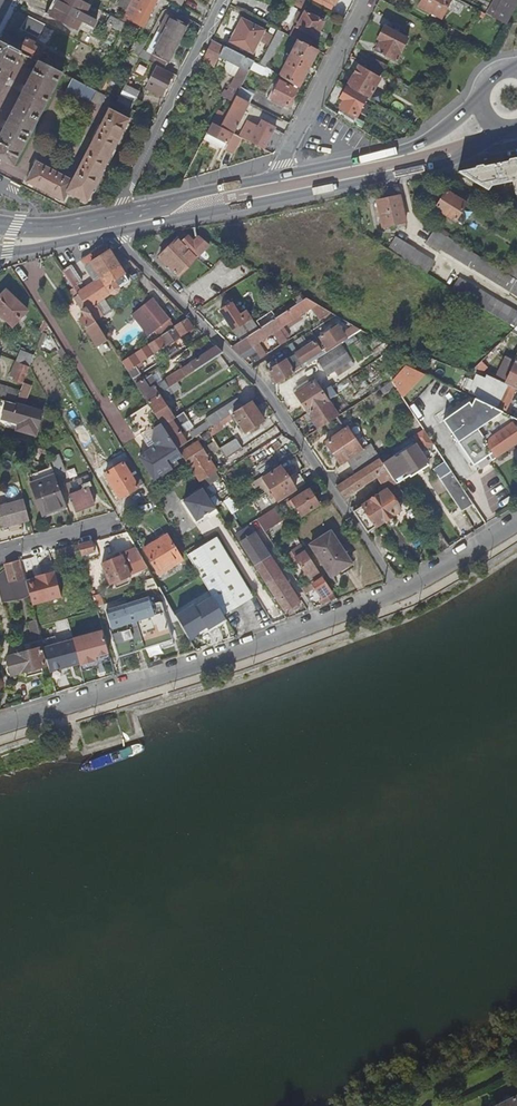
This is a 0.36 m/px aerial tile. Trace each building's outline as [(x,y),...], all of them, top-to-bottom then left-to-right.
[(91,6),(82,1),(79,0),(58,0),(50,16),(77,31),(82,23),(94,29),(98,21),(86,15),(91,6)] [(124,20),(128,22),(130,19),(145,26),(158,1),(157,0),(145,0),(141,9),(136,7),(139,2),(135,0),(133,0),(124,20)] [(421,8),(442,19),(451,0),(425,0),(421,8)] [(485,14),(507,26),(516,7),(516,0),(495,0),(490,9),(488,8),(485,14)] [(325,20),(307,11),(298,27),(317,37),(325,20)] [(171,18),(165,30),(162,35),(152,56),(142,51),(138,57),(164,71),(169,61),(171,62),(174,57),(171,56),(187,26),(171,18)] [(265,31),(242,19),(230,42),(253,54),(265,31)] [(409,39),(385,27),(378,41),(380,42),(376,51),(397,61),(409,39)] [(266,67),(284,32),(278,29),(260,64),(266,67)] [(23,54),(39,62),(44,51),(36,47),(37,44),(27,39),(21,53),(23,54)] [(129,55),(137,59),(138,57),(142,51),(145,43),(137,40),(129,55)] [(297,88),(318,49),(300,40),(280,77),(281,77),(297,88)] [(237,95),(254,61),(213,41),(208,50),(241,68),(229,91),(237,95)] [(0,42),(0,97),(23,54),(21,53),(0,42)] [(369,57),(365,64),(384,74),(388,66),(369,57)] [(41,63),(0,142),(0,159),(15,167),(63,75),(41,63)] [(349,88),(369,99),(381,80),(361,68),(349,88)] [(171,76),(156,69),(146,87),(161,95),(171,76)] [(110,82),(99,77),(92,90),(103,96),(110,82)] [(288,106),(297,88),(281,77),(270,97),(288,106)] [(92,90),(71,80),(66,90),(91,103),(92,101),(100,106),(104,96),(103,96),(92,90)] [(116,103),(126,108),(136,89),(125,84),(116,103)] [(366,99),(347,88),(340,99),(344,102),(340,110),(355,119),(366,99)] [(249,102),(237,95),(220,127),(233,134),(249,102)] [(74,182),(37,164),(28,183),(64,202),(68,194),(87,203),(129,121),(110,111),(74,182)] [(153,122),(140,115),(136,122),(150,129),(153,122)] [(264,149),(274,129),(275,127),(262,119),(258,127),(247,121),(238,136),(247,141),(264,149)] [(216,144),(221,147),(226,149),(234,134),(233,134),(220,127),(212,123),(207,133),(216,137),(214,140),(218,141),(216,144)] [(489,191),(492,186),(514,182),(516,194),(516,161),(459,173),(489,191)] [(464,203),(444,191),(433,209),(453,221),(464,203)] [(401,197),(378,202),(383,228),(406,223),(401,197)] [(472,269),(480,257),(435,230),(427,244),(439,252),(441,249),(472,269)] [(213,243),(201,236),(194,242),(190,238),(183,245),(178,240),(160,258),(180,278),(198,260),(197,259),(213,243)] [(398,238),(389,249),(429,274),(436,262),(418,251),(418,250),(398,238)] [(71,268),(64,273),(73,287),(77,294),(95,321),(109,312),(101,299),(109,293),(113,294),(117,292),(117,288),(127,282),(109,253),(90,264),(91,266),(89,267),(98,282),(85,290),(71,268)] [(507,273),(511,275),(516,265),(516,256),(507,273)] [(516,327),(516,318),(513,316),(516,312),(461,278),(454,290),(516,328),(516,327)] [(287,287),(278,282),(275,287),(284,292),(287,287)] [(67,290),(72,297),(77,294),(73,287),(67,290)] [(20,319),(27,312),(6,291),(0,298),(0,300),(20,319)] [(77,294),(72,297),(83,316),(78,319),(89,336),(100,329),(95,321),(77,294)] [(295,302),(298,304),(306,299),(299,294),(295,302)] [(280,329),(316,305),(306,299),(298,304),(274,320),(280,329)] [(13,327),(20,319),(0,300),(0,315),(13,327)] [(166,327),(170,324),(162,315),(150,300),(147,303),(135,312),(154,336),(166,327)] [(222,313),(241,342),(247,338),(267,325),(263,320),(257,324),(254,320),(254,321),(247,313),(242,317),(234,305),(222,313)] [(316,310),(322,318),(330,313),(320,307),(316,310)] [(191,329),(185,320),(174,326),(180,336),(191,329)] [(274,320),(267,325),(247,338),(253,347),(280,329),(274,320)] [(361,330),(349,324),(347,329),(355,334),(361,330)] [(325,353),(346,340),(336,326),(319,338),(326,348),(323,350),(325,353)] [(172,329),(161,336),(167,344),(178,337),(172,329)] [(278,335),(284,344),(288,341),(282,332),(278,335)] [(159,337),(149,344),(154,352),(165,345),(159,337)] [(247,338),(241,342),(232,349),(240,357),(249,350),(253,355),(244,361),(250,367),(261,359),(256,352),(253,347),(247,338)] [(306,342),(298,347),(301,351),(296,355),(302,363),(320,351),(314,342),(309,346),(306,342)] [(501,343),(482,362),(487,367),(506,349),(501,343)] [(136,376),(139,375),(135,368),(141,364),(139,361),(152,353),(147,345),(120,361),(131,377),(134,375),(135,377),(136,376)] [(343,346),(319,362),(328,376),(352,360),(343,346)] [(173,374),(178,382),(222,355),(215,348),(173,374)] [(30,367),(35,356),(21,351),(17,362),(30,367)] [(516,390),(516,357),(515,360),(507,356),(495,379),(516,390)] [(267,368),(278,384),(295,373),(287,361),(278,366),(276,362),(272,361),(267,365),(267,368)] [(10,379),(23,384),(30,367),(17,362),(10,379)] [(399,391),(420,372),(407,365),(392,381),(399,391)] [(160,393),(170,387),(165,379),(157,384),(151,374),(135,384),(146,401),(160,393)] [(464,391),(470,394),(480,375),(473,374),(464,391)] [(480,375),(470,394),(478,397),(484,400),(494,379),(489,376),(480,375)] [(484,400),(498,406),(507,410),(516,390),(495,379),(494,379),(484,400)] [(18,396),(27,400),(33,386),(24,382),(18,396)] [(310,414),(329,401),(316,382),(297,395),(310,414)] [(0,385),(0,399),(15,403),(20,391),(0,385)] [(175,417),(160,393),(146,401),(150,407),(162,425),(172,418),(175,417)] [(474,399),(445,417),(469,456),(481,448),(479,445),(485,442),(487,445),(483,447),(492,461),(516,445),(516,420),(496,409),(483,403),(477,400),(474,399)] [(484,400),(483,403),(496,409),(498,406),(484,400)] [(1,420),(0,425),(0,426),(35,435),(41,411),(0,401),(0,420),(1,420)] [(218,422),(221,426),(235,417),(245,433),(248,430),(251,434),(259,429),(257,425),(263,421),(258,414),(261,412),(258,408),(256,410),(251,401),(218,422)] [(339,416),(329,401),(310,414),(320,429),(339,416)] [(162,425),(150,407),(127,422),(136,437),(139,435),(150,450),(145,453),(160,476),(178,464),(176,460),(182,456),(180,453),(177,448),(162,425)] [(187,441),(172,418),(162,425),(177,448),(187,441)] [(191,420),(183,424),(186,431),(195,427),(191,420)] [(190,432),(193,437),(206,430),(212,426),(208,420),(190,432)] [(223,429),(221,426),(218,422),(212,426),(206,430),(210,437),(223,429)] [(348,461),(363,452),(348,429),(327,443),(341,466),(348,461)] [(424,430),(415,435),(425,450),(433,445),(424,430)] [(225,460),(242,449),(236,440),(219,450),(225,460)] [(192,445),(180,453),(182,456),(191,470),(198,481),(210,473),(192,445)] [(383,465),(395,483),(426,462),(415,445),(397,458),(396,456),(383,465)] [(371,447),(363,452),(348,461),(357,474),(379,459),(371,447)] [(53,471),(55,477),(65,473),(60,458),(50,461),(52,468),(53,471)] [(118,499),(143,484),(128,459),(103,474),(118,499)] [(378,477),(387,491),(396,485),(395,483),(383,465),(379,459),(357,474),(336,488),(344,500),(378,477)] [(286,464),(268,475),(282,497),(300,486),(286,464)] [(28,477),(42,515),(66,507),(55,477),(53,471),(52,468),(28,477)] [(462,512),(473,505),(452,472),(441,480),(462,512)] [(83,491),(69,496),(75,512),(94,505),(89,490),(92,489),(90,484),(81,487),(83,491)] [(387,491),(402,512),(411,506),(396,485),(387,491)] [(318,505),(308,490),(289,503),(299,518),(318,505)] [(368,534),(402,512),(387,491),(353,513),(368,534)] [(232,496),(225,500),(232,514),(239,511),(232,496)] [(20,524),(29,521),(24,501),(0,507),(0,526),(1,529),(20,524)] [(42,515),(43,518),(67,510),(66,507),(42,515)] [(21,527),(20,524),(1,529),(2,532),(21,527)] [(251,525),(235,534),(285,612),(297,604),(292,595),(295,593),(251,525)] [(440,531),(431,537),(441,552),(450,547),(440,531)] [(330,532),(310,545),(331,577),(351,563),(330,532)] [(166,536),(143,550),(159,575),(182,562),(166,536)] [(215,538),(186,555),(214,602),(222,616),(251,599),(215,538)] [(78,546),(82,557),(96,553),(93,542),(78,546)] [(78,546),(55,553),(59,564),(82,557),(78,546)] [(310,579),(319,573),(301,546),(291,552),(310,579)] [(123,560),(102,566),(108,586),(129,580),(128,576),(133,574),(148,570),(138,552),(122,557),(123,560)] [(5,566),(8,576),(0,579),(0,592),(3,602),(28,595),(19,562),(5,566)] [(399,567),(392,571),(396,577),(400,577),(404,574),(399,567)] [(29,577),(36,604),(66,597),(59,569),(29,577)] [(155,578),(145,580),(147,590),(157,588),(155,578)] [(323,599),(328,596),(333,594),(323,579),(313,585),(323,599)] [(108,586),(110,593),(131,586),(129,580),(108,586)] [(94,595),(97,607),(105,604),(102,593),(94,595)] [(333,594),(328,596),(332,602),(337,601),(333,594)] [(179,622),(167,602),(140,610),(137,602),(108,611),(114,630),(112,631),(120,658),(148,649),(149,653),(162,649),(156,629),(179,622)] [(222,616),(214,602),(209,605),(219,621),(224,618),(222,616)] [(32,641),(40,639),(35,621),(27,624),(32,641)] [(81,635),(53,643),(63,674),(90,665),(81,635)] [(29,652),(25,653),(5,659),(7,666),(5,669),(6,674),(11,677),(24,673),(26,678),(43,673),(42,668),(44,667),(42,659),(45,658),(40,641),(27,644),(29,652)] [(497,1105),(516,1105),(516,1096),(497,1105)]
